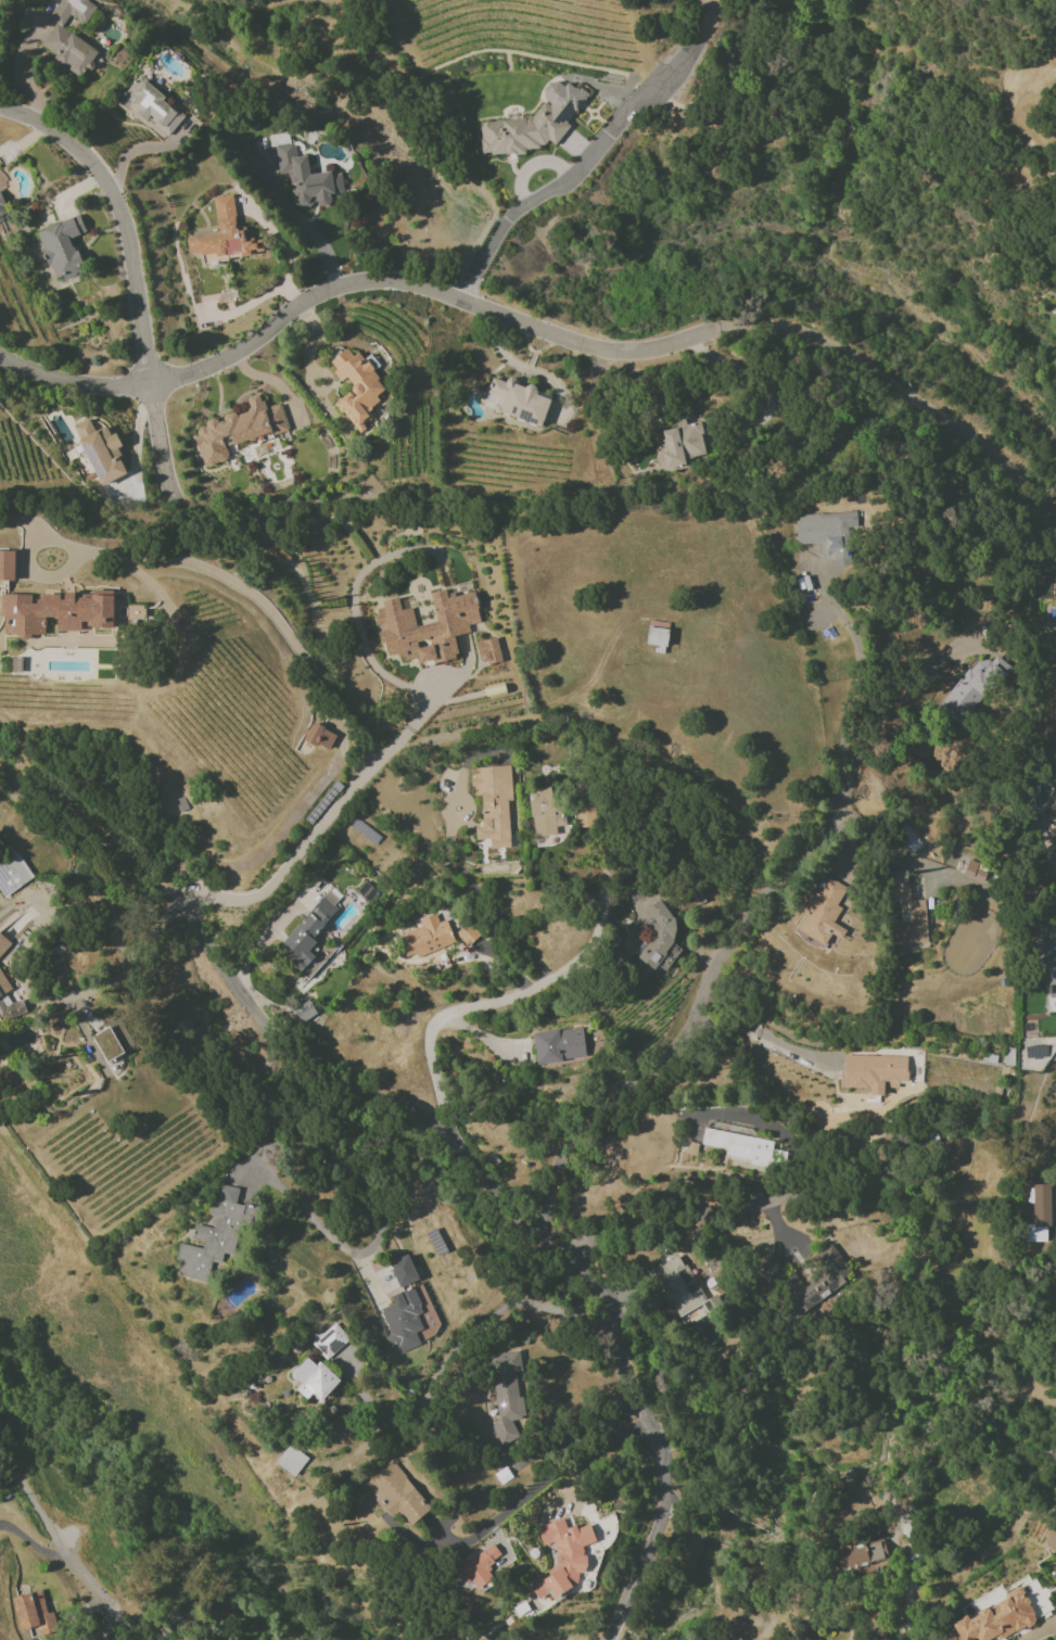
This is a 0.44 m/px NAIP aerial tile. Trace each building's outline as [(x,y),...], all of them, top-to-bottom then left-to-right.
[(61,27),(69,15),(85,25),(98,5),(90,0),(60,0),(48,18),(55,22),(40,45),(55,54),(52,59),(80,77),(97,50),(61,27)] [(119,101),(145,121),(147,119),(168,136),(184,116),(162,99),(165,96),(138,75),(119,101)] [(479,122),(482,155),(505,153),(508,155),(523,154),(526,150),(540,149),(547,139),(555,145),(568,126),(568,123),(588,94),(580,88),(575,89),(566,83),(548,84),(543,91),(544,100),(531,118),(479,122)] [(275,146),(279,174),(291,173),(296,208),(311,206),(310,198),(318,197),(318,204),(344,201),(341,171),(309,175),(306,155),(295,156),(294,143),(275,146)] [(9,219),(0,195),(0,223),(9,219)] [(219,234),(193,238),(195,251),(200,251),(202,262),(264,255),(262,238),(247,240),(245,226),(236,227),(233,195),(214,197),(219,234)] [(35,232),(53,279),(62,276),(64,279),(84,272),(71,238),(85,232),(79,215),(35,232)] [(384,390),(351,345),(329,361),(350,391),(336,402),(357,432),(373,421),(366,411),(380,400),(376,395),(384,390)] [(541,427),(552,395),(507,380),(506,383),(492,378),(482,407),(541,427)] [(287,431),(280,404),(263,408),(260,394),(245,397),(248,411),(206,421),(207,426),(194,429),(203,467),(229,460),(226,445),(287,431)] [(127,474),(116,449),(119,448),(109,425),(94,432),(89,419),(73,426),(99,486),(127,474)] [(662,429),(666,452),(662,453),(665,469),(685,465),(684,459),(705,455),(699,420),(684,423),(685,424),(662,429)] [(794,515),(796,544),(828,542),(829,563),(851,562),(849,512),(794,515)] [(14,551),(0,551),(0,581),(13,581),(14,551)] [(387,656),(392,655),(425,662),(429,661),(437,663),(455,659),(457,651),(454,636),(470,633),(468,625),(480,622),(474,593),(447,598),(445,589),(431,592),(438,625),(416,629),(411,608),(400,610),(398,598),(382,601),(383,608),(376,609),(375,618),(378,635),(377,641),(384,643),(387,656)] [(0,594),(0,619),(4,619),(4,636),(30,636),(30,635),(45,635),(45,617),(57,617),(56,631),(80,631),(81,622),(91,622),(91,635),(112,635),(113,591),(91,591),(91,594),(63,594),(41,594),(41,602),(31,602),(31,595),(0,594)] [(501,661),(496,637),(476,642),(482,666),(501,661)] [(937,708),(958,724),(1000,672),(979,655),(937,708)] [(336,734),(311,723),(303,740),(328,752),(336,734)] [(510,848),(508,800),(512,800),(510,766),(471,767),(473,797),(480,796),(482,827),(475,827),(475,839),(490,839),(490,848),(510,848)] [(900,859),(921,846),(909,828),(888,842),(900,859)] [(822,951),(831,934),(841,939),(846,931),(833,923),(841,908),(837,906),(856,871),(837,860),(819,894),(812,890),(803,906),(808,909),(793,935),(822,951)] [(926,943),(924,900),(909,901),(907,872),(884,873),(886,902),(898,901),(900,922),(893,923),(894,945),(926,943)] [(356,891),(368,902),(376,892),(365,882),(356,891)] [(668,939),(682,920),(654,900),(645,914),(655,922),(632,954),(654,970),(666,954),(673,959),(681,949),(668,939)] [(421,927),(397,935),(405,957),(415,954),(416,958),(454,944),(445,920),(438,923),(435,914),(418,920),(421,927)] [(455,933),(468,946),(479,935),(466,922),(455,933)] [(1055,1000),(1055,966),(1048,966),(1048,1000),(1055,1000)] [(27,1013),(21,998),(12,1002),(0,972),(0,1025),(27,1013)] [(292,1010),(303,1023),(317,1012),(306,998),(292,1010)] [(132,1050),(122,1022),(93,1033),(103,1061),(132,1050)] [(585,1058),(582,1028),(533,1033),(536,1063),(585,1058)] [(840,1088),(869,1088),(869,1096),(883,1096),(883,1089),(898,1089),(898,1082),(907,1082),(907,1056),(844,1056),(844,1071),(840,1071),(840,1088)] [(773,1141),(703,1128),(701,1144),(726,1149),(725,1156),(751,1161),(750,1166),(777,1171),(780,1152),(772,1150),(773,1141)] [(178,1279),(206,1283),(210,1262),(222,1263),(224,1254),(232,1256),(237,1226),(252,1229),(255,1207),(235,1204),(238,1188),(220,1185),(216,1204),(211,1203),(208,1216),(214,1217),(212,1228),(194,1224),(192,1239),(203,1241),(202,1248),(178,1244),(175,1260),(181,1261),(178,1279)] [(1032,1185),(1032,1230),(1025,1230),(1025,1241),(1045,1241),(1045,1228),(1050,1228),(1050,1185),(1032,1185)] [(795,1314),(853,1281),(832,1244),(811,1257),(824,1280),(807,1291),(796,1272),(784,1279),(770,1253),(752,1262),(767,1289),(777,1283),(795,1314)] [(417,1281),(408,1255),(389,1262),(398,1288),(417,1281)] [(652,1270),(679,1317),(705,1302),(678,1255),(652,1270)] [(420,1345),(415,1332),(422,1330),(416,1315),(422,1313),(413,1288),(390,1296),(393,1304),(377,1310),(394,1354),(420,1345)] [(349,1341),(335,1324),(311,1342),(324,1360),(349,1341)] [(496,1444),(518,1441),(516,1420),(524,1419),(517,1352),(490,1355),(497,1421),(494,1421),(496,1444)] [(311,1394),(320,1403),(340,1381),(318,1361),(315,1365),(306,1357),(290,1375),(300,1384),(295,1389),(306,1399),(311,1394)] [(307,1456),(286,1445),(275,1466),(296,1476),(307,1456)] [(365,1483),(391,1517),(398,1512),(409,1526),(430,1510),(392,1461),(365,1483)] [(536,1528),(542,1546),(551,1543),(561,1572),(530,1582),(536,1600),(579,1585),(576,1575),(589,1571),(581,1547),(596,1542),(589,1522),(566,1530),(563,1519),(536,1528)] [(1055,1552),(1055,1527),(1044,1530),(1049,1553),(1055,1552)] [(883,1558),(879,1539),(835,1549),(839,1568),(883,1558)] [(467,1585),(473,1581),(482,1593),(496,1583),(486,1568),(502,1557),(492,1544),(456,1570),(467,1585)] [(1016,1630),(999,1639),(997,1639),(995,1637),(989,1639),(979,1639),(978,1638),(974,1639),(953,1639),(949,1632),(956,1628),(953,1624),(968,1614),(970,1619),(980,1614),(979,1612),(987,1607),(988,1610),(1007,1598),(1005,1594),(1018,1587),(1018,1588),(1021,1586),(1026,1592),(1023,1593),(1026,1597),(1027,1595),(1032,1603),(1030,1604),(1031,1606),(1032,1605),(1035,1611),(1033,1612),(1035,1615),(1034,1615),(1036,1618),(1035,1625),(1031,1628),(1026,1626),(1017,1632),(1016,1630)] [(20,1631),(36,1626),(39,1637),(57,1632),(52,1612),(47,1613),(40,1590),(11,1598),(20,1631)]
